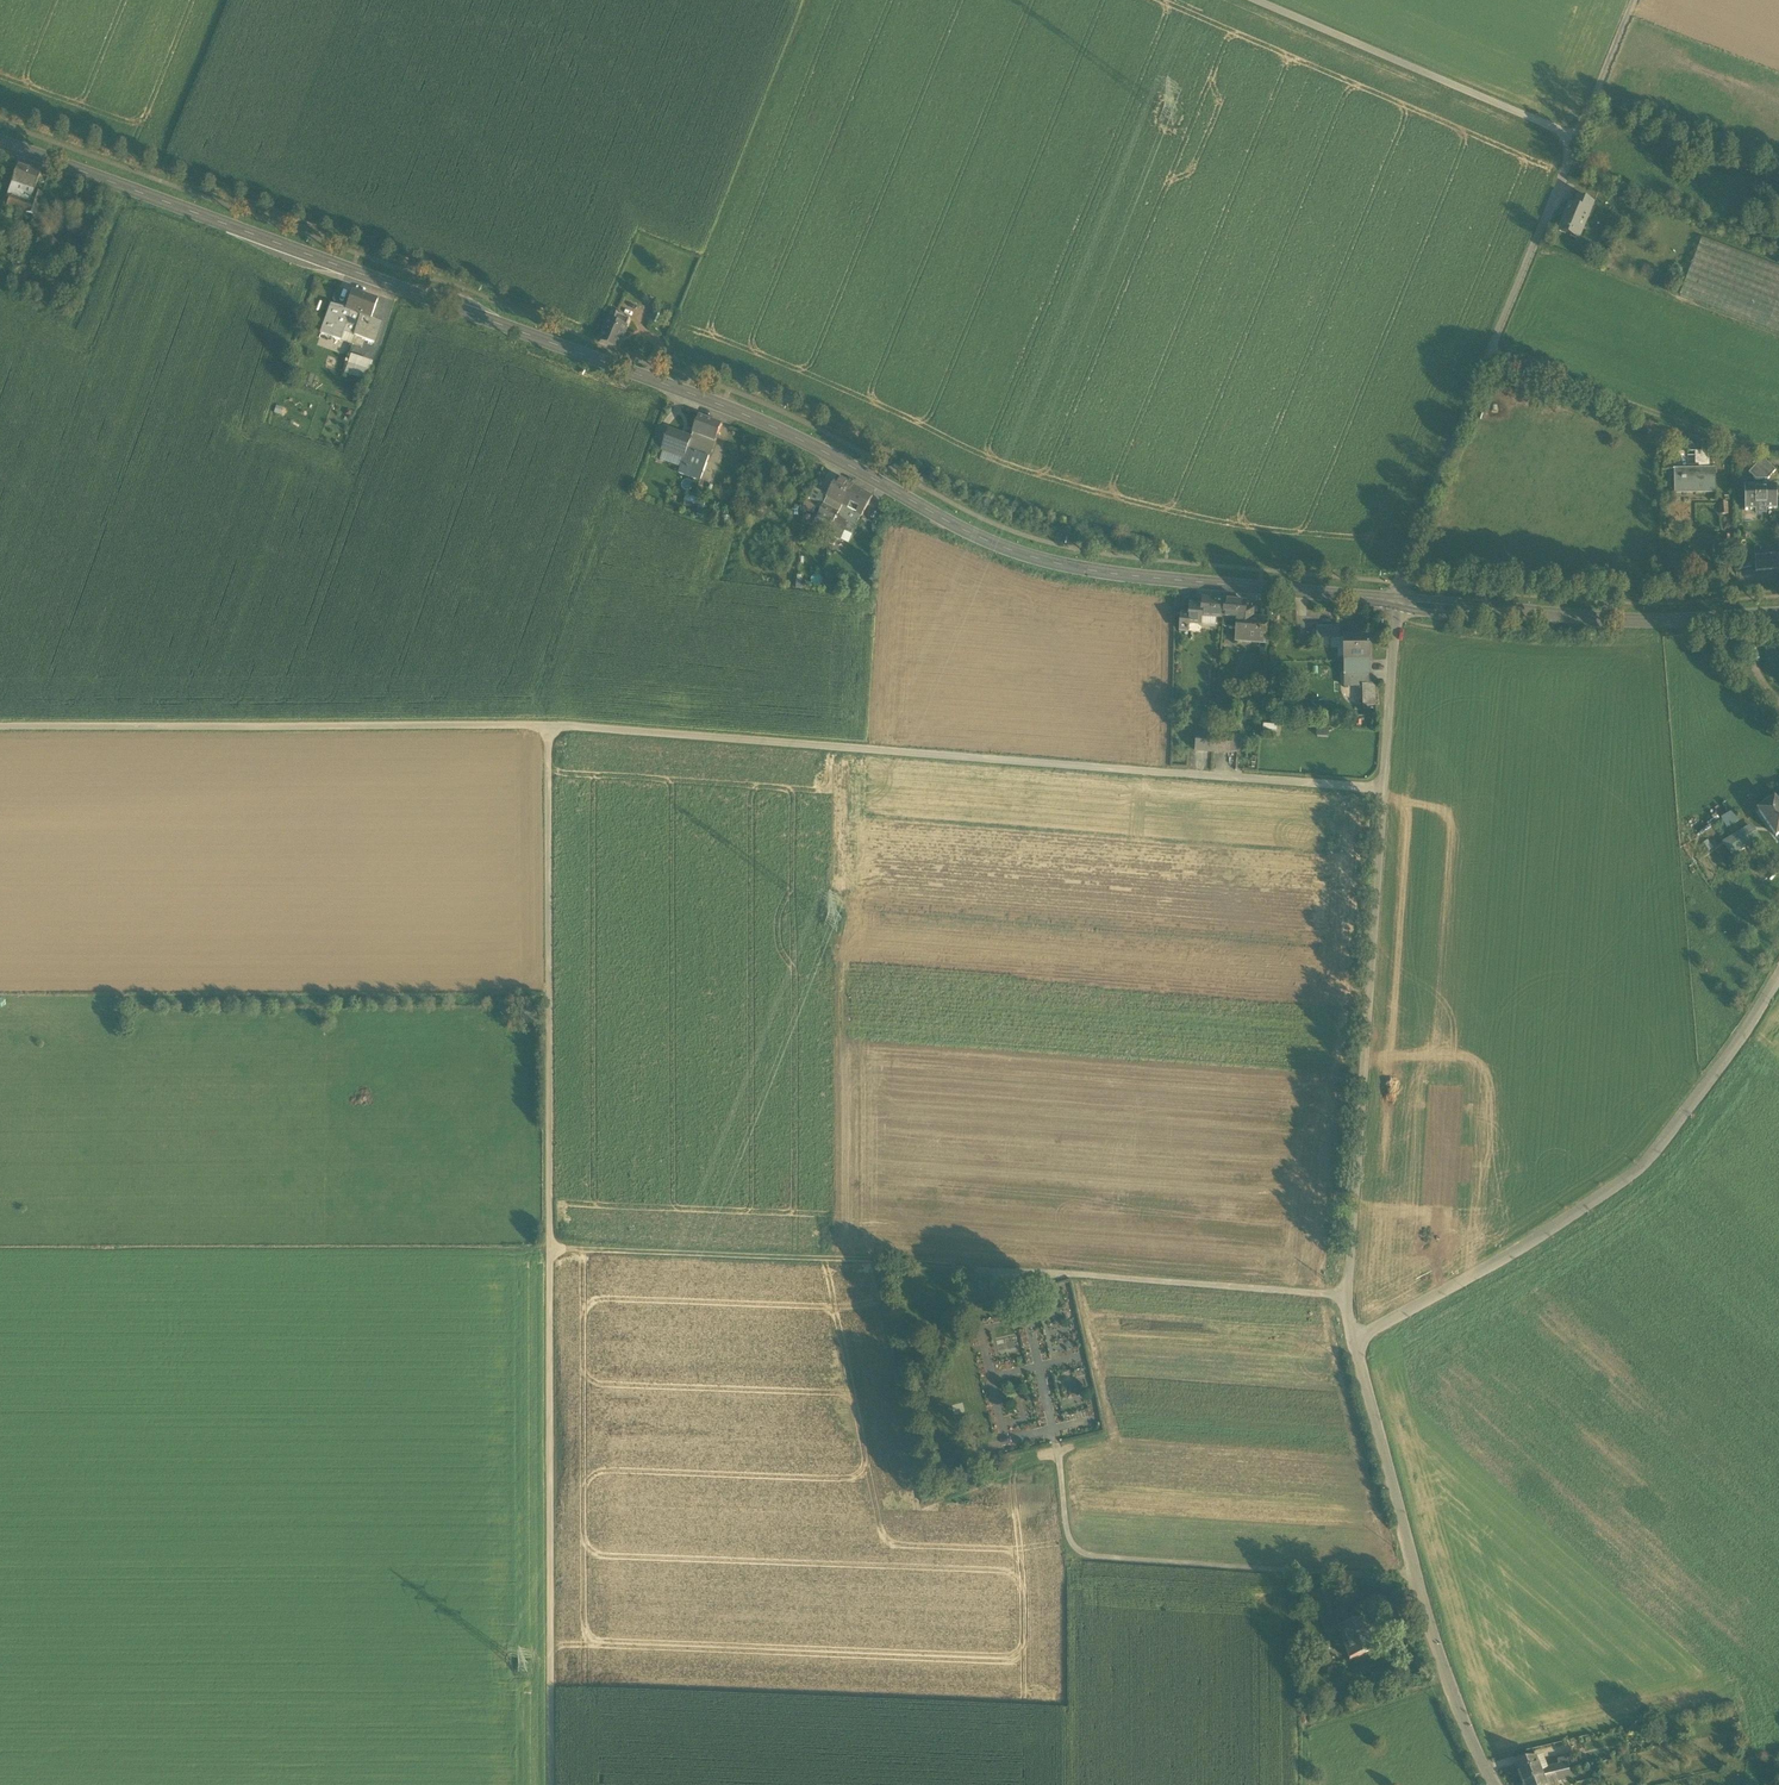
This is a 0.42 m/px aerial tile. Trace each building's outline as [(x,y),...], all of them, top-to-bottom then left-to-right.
[(18,167),(12,184),(34,192),(39,177),(40,175),(18,167)] [(6,207),(17,211),(26,215),(34,217),(42,195),(34,192),(12,184),(7,199),(9,200),(6,207)] [(1588,214),(1589,214),(1594,204),(1577,197),(1573,206),(1588,213),(1588,214)] [(1560,230),(1579,237),(1588,214),(1588,213),(1573,206),(1569,216),(1566,214),(1560,230)] [(7,246),(12,230),(0,226),(0,244),(7,246)] [(345,311),(350,312),(361,316),(371,320),(377,301),(351,292),(345,310),(345,311)] [(320,335),(340,342),(343,333),(350,312),(345,311),(345,310),(331,305),(320,335)] [(343,333),(354,337),(361,316),(350,312),(343,333)] [(630,320),(617,314),(613,324),(626,329),(630,320)] [(371,320),(361,316),(354,337),(373,344),(380,324),(370,320),(371,320)] [(617,349),(626,329),(613,324),(609,322),(600,342),(617,349)] [(345,373),(366,380),(371,363),(350,356),(345,373)] [(303,387),(311,391),(314,382),(306,379),(303,387)] [(687,450),(698,454),(703,439),(715,443),(722,425),(699,417),(691,439),(687,450)] [(654,449),(662,451),(670,431),(662,428),(654,449)] [(684,459),(687,450),(691,439),(670,431),(662,451),(684,459)] [(709,458),(715,443),(703,439),(698,454),(709,458)] [(679,473),(701,481),(709,458),(698,454),(687,450),(684,459),(679,473)] [(1694,453),(1695,466),(1710,466),(1710,453),(1694,453)] [(1763,481),(1763,487),(1767,487),(1767,480),(1768,480),(1775,472),(1763,460),(1749,474),(1756,481),(1763,481)] [(1674,471),(1675,495),(1716,494),(1715,469),(1711,470),(1710,466),(1695,466),(1695,470),(1674,471)] [(827,499),(828,499),(842,507),(853,487),(838,479),(827,499)] [(853,487),(842,507),(839,514),(833,525),(845,531),(849,523),(855,527),(860,517),(861,518),(873,497),(853,487)] [(1756,511),(1756,514),(1766,514),(1766,510),(1777,510),(1776,487),(1767,487),(1763,487),(1744,487),(1745,511),(1756,511)] [(810,502),(820,507),(827,494),(817,489),(810,502)] [(686,496),(684,504),(698,506),(699,498),(686,496)] [(839,514),(842,507),(828,499),(824,506),(839,514)] [(806,509),(816,514),(820,507),(810,502),(806,509)] [(1729,515),(1728,503),(1718,503),(1719,516),(1729,515)] [(824,506),(818,517),(833,525),(839,514),(824,506)] [(830,530),(833,525),(818,517),(813,526),(829,535),(830,530)] [(849,523),(845,531),(851,534),(855,527),(849,523)] [(845,531),(833,525),(830,530),(829,535),(841,540),(845,531)] [(1755,557),(1756,572),(1778,570),(1778,555),(1755,557)] [(1203,599),(1202,607),(1190,606),(1189,617),(1190,617),(1189,625),(1203,626),(1203,617),(1223,619),(1227,619),(1226,625),(1231,626),(1232,623),(1236,623),(1234,641),(1245,641),(1245,638),(1257,638),(1256,642),(1259,642),(1260,620),(1250,619),(1250,613),(1245,612),(1246,603),(1224,601),(1203,599)] [(1179,633),(1189,634),(1189,625),(1190,617),(1189,617),(1181,617),(1179,633)] [(1259,642),(1260,642),(1260,639),(1260,635),(1264,635),(1263,639),(1267,639),(1269,621),(1260,620),(1259,642)] [(1317,629),(1317,639),(1332,639),(1339,639),(1339,628),(1317,629)] [(1344,658),(1345,662),(1369,661),(1369,638),(1344,639),(1344,658)] [(1339,658),(1344,658),(1344,639),(1339,639),(1332,639),(1332,650),(1339,650),(1339,658)] [(1369,661),(1345,662),(1345,688),(1362,687),(1362,686),(1370,686),(1370,661),(1369,661)] [(1362,686),(1362,687),(1363,708),(1376,707),(1375,685),(1370,686),(1362,686)] [(1231,738),(1214,737),(1198,735),(1196,752),(1213,753),(1230,754),(1231,738)] [(1776,838),(1778,836),(1778,799),(1774,802),(1774,801),(1758,812),(1776,838)] [(1733,815),(1722,822),(1727,829),(1738,822),(1733,815)] [(1722,842),(1724,845),(1730,841),(1752,828),(1758,838),(1737,851),(1729,855),(1731,858),(1761,840),(1752,825),(1722,842)] [(1730,841),(1737,851),(1758,838),(1752,828),(1730,841)] [(1724,845),(1729,855),(1737,851),(1730,841),(1724,845)] [(514,1019),(514,1027),(525,1027),(525,1019),(525,1011),(514,1011),(514,1019)] [(1014,1322),(993,1326),(997,1350),(1018,1347),(1014,1322)] [(1360,1604),(1348,1608),(1354,1624),(1366,1620),(1360,1604)] [(1339,1630),(1354,1624),(1348,1608),(1334,1613),(1333,1613),(1339,1630)] [(1339,1630),(1333,1613),(1320,1618),(1326,1634),(1339,1630)] [(1339,1630),(1350,1661),(1377,1652),(1366,1620),(1354,1624),(1339,1630)] [(1547,1768),(1548,1768),(1543,1756),(1536,1759),(1541,1771),(1547,1770),(1547,1768)] [(1523,1784),(1543,1777),(1541,1771),(1536,1759),(1535,1758),(1515,1765),(1517,1769),(1523,1784)] [(1559,1765),(1561,1773),(1569,1770),(1566,1758),(1558,1760),(1559,1765)] [(1547,1770),(1541,1771),(1543,1777),(1554,1774),(1561,1773),(1559,1765),(1548,1768),(1547,1768),(1547,1770)] [(1557,1782),(1573,1778),(1571,1770),(1569,1770),(1561,1773),(1554,1774),(1557,1782)] [(1543,1777),(1546,1784),(1557,1784),(1557,1782),(1554,1774),(1543,1777)] [(1543,1777),(1523,1784),(1546,1784),(1543,1777)]
